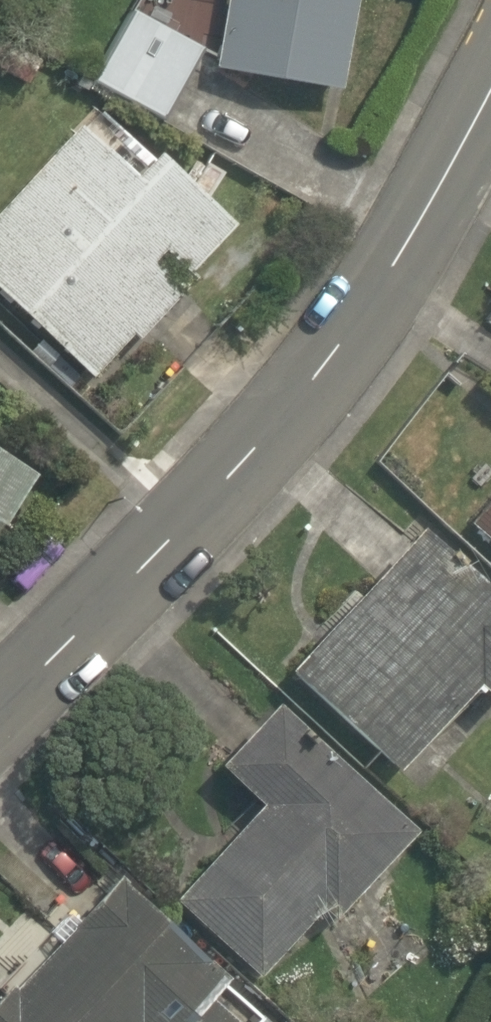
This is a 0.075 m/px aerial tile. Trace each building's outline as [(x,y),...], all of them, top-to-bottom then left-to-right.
[(228,2),(216,85),(354,105),(369,0),(214,0),(228,2)] [(192,71),(126,36),(92,101),(157,136),(192,71)] [(61,145),(58,147),(0,205),(0,323),(71,389),(235,232),(180,196),(188,183),(142,153),(122,184),(61,145)] [(45,492),(0,458),(0,541),(45,492)] [(450,518),(490,557),(490,475),(450,518)] [(395,526),(272,665),(383,763),(454,682),(472,698),(490,676),(490,610),(395,526)] [(400,828),(255,695),(197,758),(243,801),(162,889),(245,965),(298,907),(314,922),(400,828)] [(100,867),(0,975),(0,1021),(224,1021),(192,992),(212,970),(100,867)]
